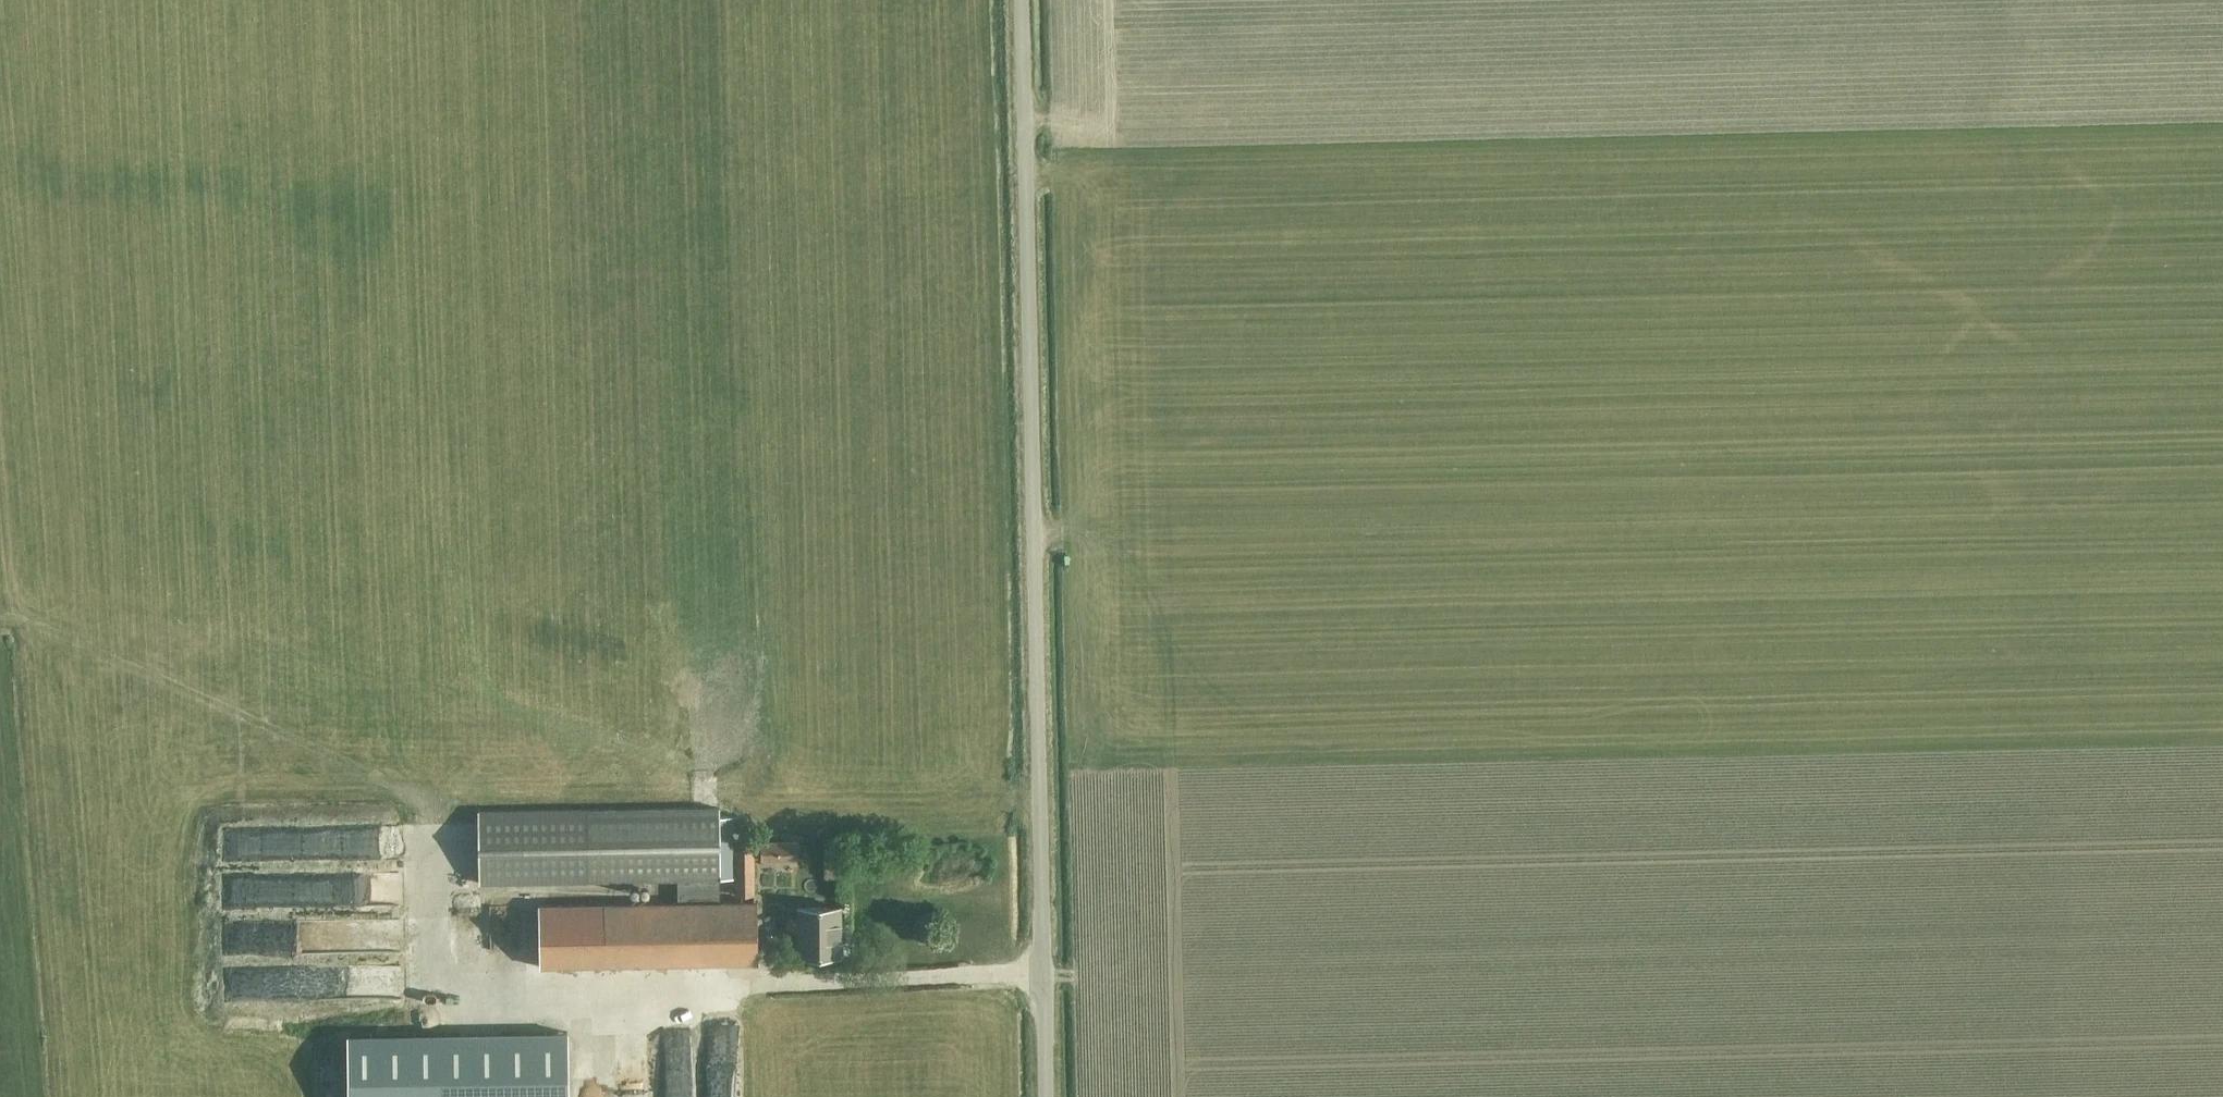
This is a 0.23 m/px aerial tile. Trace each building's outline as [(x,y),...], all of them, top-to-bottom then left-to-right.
[(719,806),(477,811),(479,881),(677,878),(678,902),(538,904),(540,965),(758,961),(757,900),(720,901),(719,877),(720,877),(732,877),(731,816),(719,816),(719,806)] [(825,864),(849,863),(848,827),(825,828),(825,864)] [(797,841),(760,841),(761,859),(797,859),(797,841)] [(735,848),(736,894),(754,894),(754,848),(735,848)] [(788,928),(797,928),(797,954),(841,954),(840,905),(797,906),(797,916),(788,916),(788,928)] [(297,909),(223,908),(223,938),(297,939),(297,909)] [(378,961),(225,958),(225,986),(377,989),(378,961)] [(402,1033),(348,1034),(349,1096),(568,1096),(567,1031),(402,1033)]
